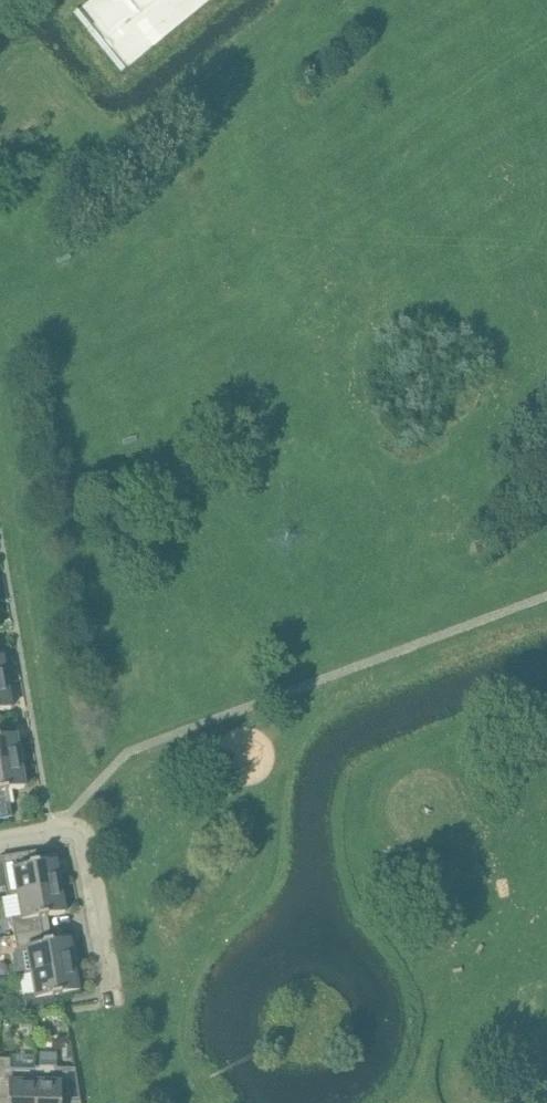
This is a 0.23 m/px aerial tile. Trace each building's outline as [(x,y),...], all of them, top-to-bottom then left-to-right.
[(8,683),(4,658),(2,658),(2,657),(0,657),(0,684),(8,683)] [(11,709),(11,708),(12,707),(8,683),(0,684),(0,711),(11,709)] [(22,761),(18,736),(16,737),(16,735),(0,738),(0,765),(22,761)] [(7,789),(25,786),(25,785),(26,784),(22,761),(0,765),(0,806),(10,804),(7,789)] [(17,895),(62,887),(57,862),(56,862),(56,861),(38,864),(38,863),(31,864),(29,852),(1,857),(2,864),(0,864),(0,888),(6,887),(8,897),(18,895),(17,895)] [(66,912),(62,887),(17,895),(18,895),(21,916),(11,918),(14,936),(42,931),(40,919),(47,917),(47,916),(65,913),(64,912),(66,912)] [(44,944),(42,931),(14,936),(17,953),(27,951),(31,973),(75,965),(71,941),(69,941),(69,940),(52,943),(52,942),(44,944)] [(75,965),(31,973),(35,995),(25,997),(28,1014),(56,1009),(53,997),(61,996),(61,995),(78,992),(78,991),(79,990),(75,965)] [(7,1100),(7,1102),(34,1102),(35,1070),(34,1070),(9,1070),(10,1060),(0,1060),(0,1099),(7,1100)] [(34,1070),(35,1070),(34,1102),(61,1102),(61,1101),(80,1102),(75,1067),(34,1067),(34,1070)]
